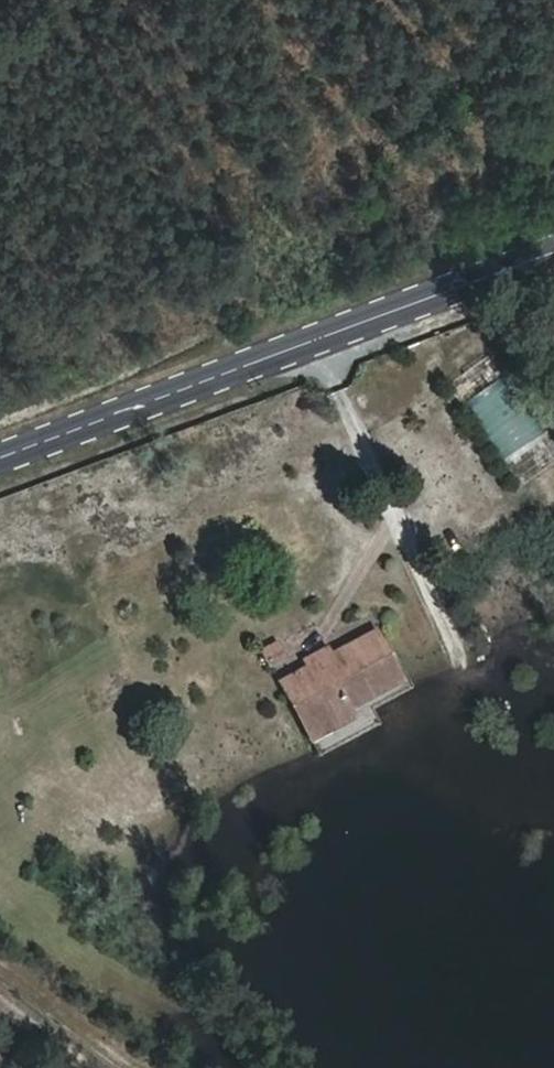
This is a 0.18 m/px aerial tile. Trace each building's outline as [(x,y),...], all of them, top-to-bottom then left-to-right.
[(448,385),(519,488),(553,464),(553,449),(490,356),(448,385)] [(310,716),(407,670),(380,623),(282,668),(310,716)]
